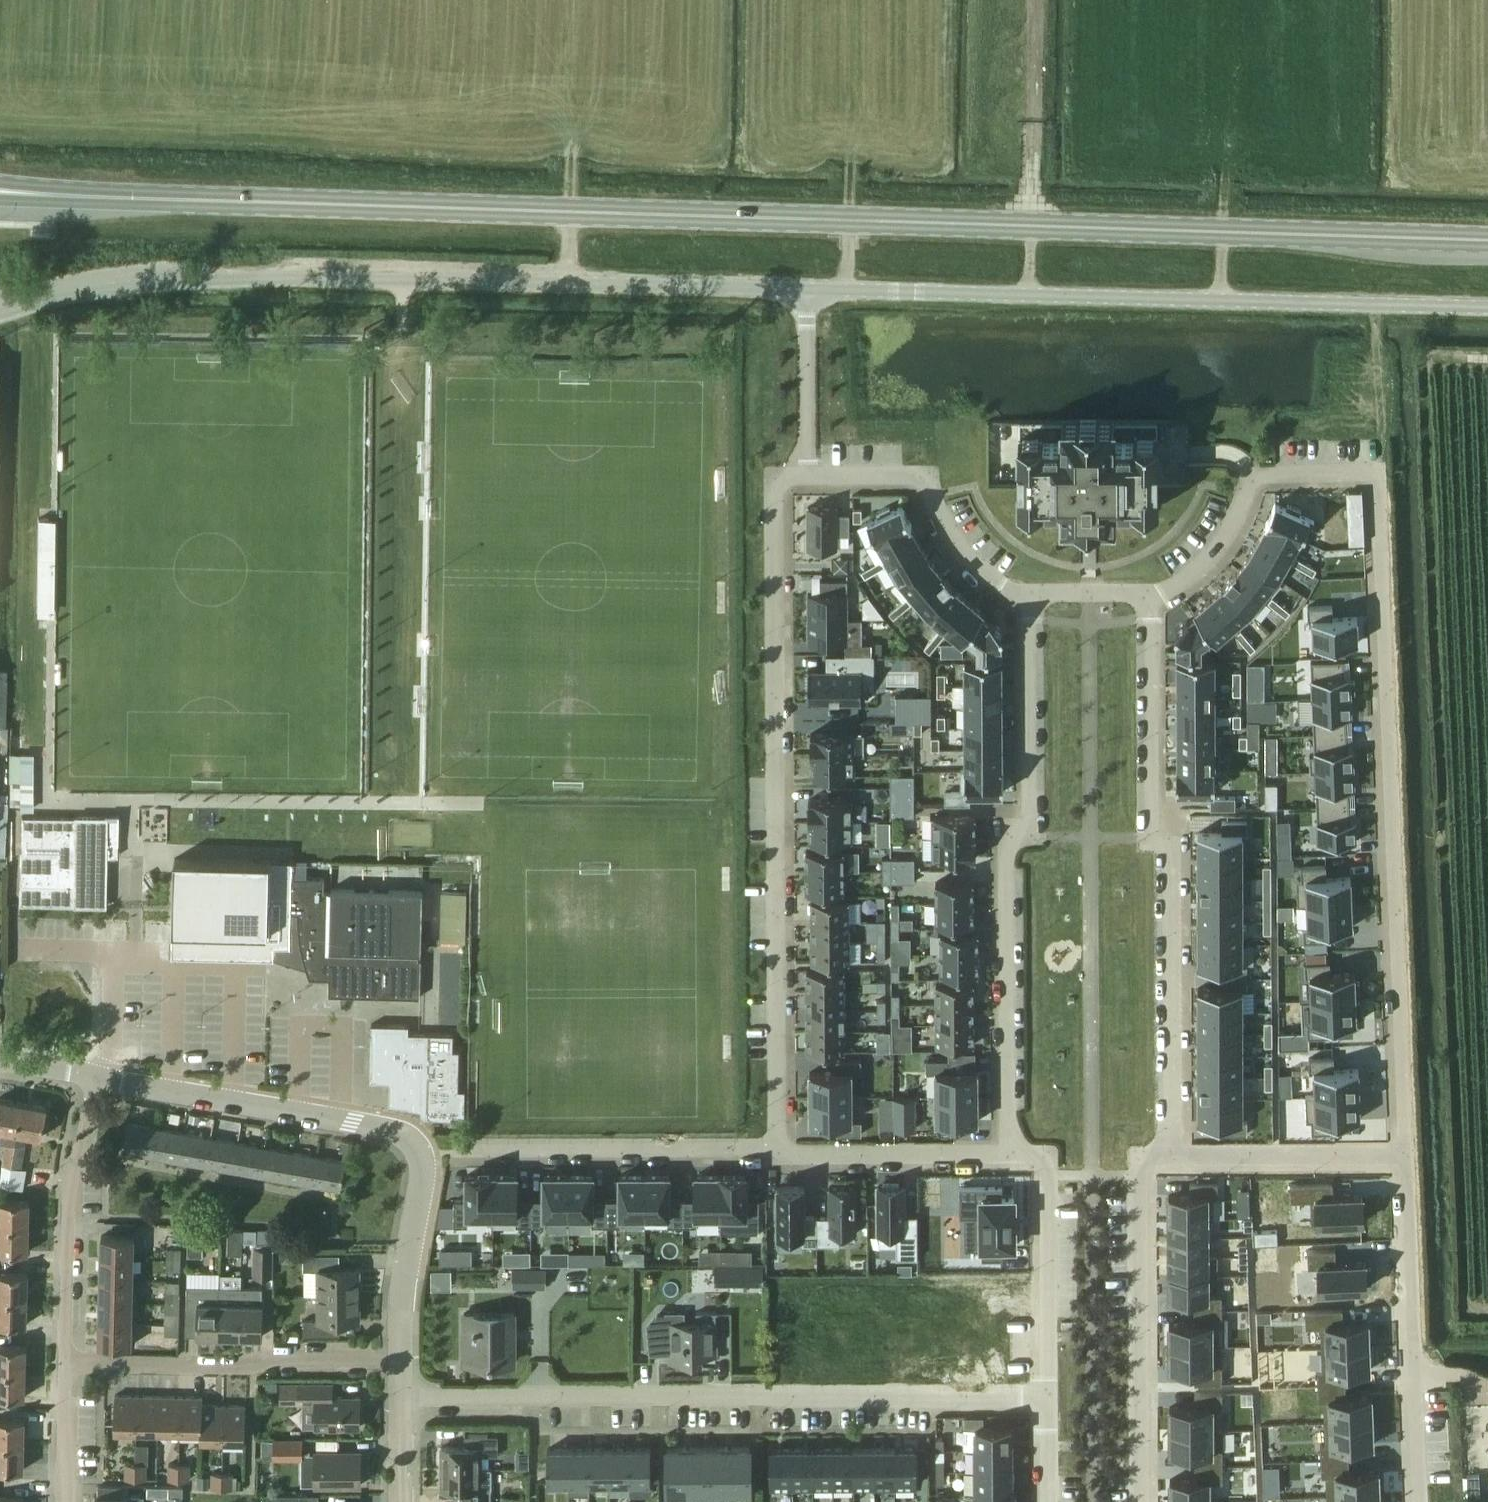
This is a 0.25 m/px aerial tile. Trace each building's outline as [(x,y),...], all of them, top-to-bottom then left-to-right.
[(32,234),(51,235),(51,227),(32,227),(32,234)] [(1102,512),(1115,512),(1115,505),(1134,505),(1134,508),(1139,508),(1139,507),(1137,507),(1137,501),(1158,501),(1158,436),(1134,436),(1134,439),(1115,439),(1115,421),(1062,421),(1062,439),(1043,439),(1043,436),(1019,436),(1019,501),(1040,501),(1040,506),(1038,506),(1038,508),(1043,508),(1043,505),(1062,505),(1062,512),(1075,512),(1075,518),(1102,518),(1102,512)] [(1362,492),(1349,492),(1349,509),(1363,509),(1362,492)] [(912,525),(913,524),(901,503),(891,509),(889,505),(876,512),(878,516),(868,521),(878,540),(912,525)] [(1275,503),(1266,523),(1268,524),(1301,539),(1305,541),(1314,521),(1300,514),(1301,510),(1288,504),(1286,508),(1275,503)] [(849,536),(849,515),(837,515),(837,507),(808,507),(808,549),(837,549),(837,536),(849,536)] [(862,509),(854,509),(854,521),(862,521),(862,509)] [(1268,524),(1258,541),(1290,558),(1301,539),(1268,524)] [(912,525),(878,540),(888,559),(889,560),(921,543),(912,525)] [(1364,529),(1350,529),(1351,544),(1364,544),(1364,529)] [(1258,541),(1249,557),(1279,578),(1290,558),(1258,541)] [(930,559),(921,543),(889,560),(888,559),(883,562),(886,566),(896,583),(930,559)] [(1249,557),(1237,572),(1269,598),(1283,581),(1279,578),(1249,557)] [(1296,558),(1293,564),(1303,569),(1306,564),(1296,558)] [(930,559),(896,583),(910,601),(942,573),(930,559)] [(882,560),(872,566),(875,572),(886,566),(883,562),(882,560)] [(1306,564),(1303,569),(1313,575),(1316,569),(1306,564)] [(875,572),(872,566),(862,572),(865,578),(875,572)] [(1236,571),(1224,586),(1224,587),(1251,612),(1254,616),(1269,598),(1237,572),(1236,571)] [(942,573),(910,601),(925,618),(929,615),(955,588),(942,573)] [(820,593),(808,593),(808,619),(847,619),(847,580),(820,580),(820,593)] [(1224,587),(1210,599),(1234,627),(1251,612),(1224,587)] [(946,629),(969,601),(955,588),(929,615),(946,629)] [(1273,597),(1268,602),(1277,609),(1281,604),(1273,597)] [(907,598),(898,605),(903,611),(911,603),(907,598)] [(1209,600),(1195,612),(1198,615),(1211,634),(1217,642),(1227,654),(1241,641),(1236,635),(1238,633),(1234,627),(1210,599),(1209,600)] [(969,636),(982,616),(984,613),(969,601),(946,629),(963,643),(969,636)] [(1281,604),(1277,609),(1286,617),(1290,612),(1281,604)] [(903,611),(898,605),(889,613),(894,618),(903,611)] [(1332,605),(1307,607),(1308,621),(1313,620),(1313,624),(1314,645),(1349,643),(1358,643),(1357,617),(1333,618),(1332,605)] [(1188,620),(1176,629),(1176,642),(1178,642),(1201,642),(1201,641),(1211,634),(1198,615),(1188,622),(1188,620)] [(982,616),(969,636),(979,642),(979,645),(1002,646),(1003,630),(991,621),(990,622),(982,616)] [(847,619),(808,619),(808,644),(846,644),(846,655),(872,655),(871,643),(862,643),(862,619),(847,619)] [(939,630),(932,639),(937,644),(945,635),(939,630)] [(1238,633),(1236,635),(1241,641),(1243,643),(1248,639),(1241,630),(1238,633)] [(937,644),(932,639),(924,648),(930,653),(937,644)] [(1248,639),(1243,643),(1251,652),(1256,648),(1248,639)] [(1201,642),(1178,642),(1178,655),(1201,655),(1201,642)] [(1002,646),(979,645),(978,656),(1002,657),(1002,646)] [(810,669),(808,669),(808,704),(810,704),(810,703),(860,702),(860,704),(862,704),(861,678),(874,678),(874,655),(872,655),(846,655),(826,655),(826,671),(810,671),(810,669)] [(1343,660),(1311,662),(1312,699),(1351,697),(1350,693),(1355,693),(1355,681),(1350,681),(1350,677),(1344,677),(1343,660)] [(1214,661),(1178,661),(1178,683),(1215,683),(1214,661)] [(965,684),(1002,683),(1002,662),(965,662),(965,684)] [(1247,664),(1248,700),(1263,700),(1263,664),(1247,664)] [(937,684),(945,684),(945,673),(938,673),(937,684)] [(1002,683),(965,684),(965,705),(1002,705),(1002,683)] [(1215,683),(1178,683),(1178,705),(1215,705),(1215,683)] [(945,696),(945,684),(937,684),(937,696),(945,696)] [(930,695),(895,695),(895,721),(930,721),(930,695)] [(1351,697),(1312,699),(1314,735),(1346,733),(1346,729),(1346,718),(1351,718),(1351,697)] [(1266,702),(1247,702),(1247,720),(1266,720),(1266,702)] [(965,705),(965,727),(1002,727),(1002,705),(965,705)] [(1215,705),(1178,705),(1178,726),(1215,726),(1215,705)] [(1241,714),(1233,714),(1233,726),(1241,726),(1241,714)] [(945,728),(945,716),(937,716),(937,728),(945,728)] [(914,733),(914,721),(890,722),(890,734),(914,733)] [(914,721),(914,733),(922,733),(922,721),(914,721)] [(1251,722),(1251,734),(1259,734),(1259,722),(1251,722)] [(1215,726),(1178,726),(1178,748),(1215,748),(1215,726)] [(1002,727),(965,727),(965,748),(1002,748),(1002,727)] [(811,756),(812,756),(812,755),(854,755),(864,755),(864,733),(811,734),(811,756)] [(1315,755),(1310,755),(1310,771),(1354,769),(1353,749),(1347,749),(1346,733),(1314,735),(1314,737),(1315,755)] [(1275,736),(1265,737),(1265,750),(1275,749),(1275,736)] [(932,738),(932,750),(940,750),(940,738),(932,738)] [(965,748),(965,770),(1002,770),(1002,748),(965,748)] [(1215,748),(1178,748),(1178,770),(1215,770),(1220,769),(1220,748),(1215,748)] [(31,755),(22,755),(22,809),(31,809),(31,755)] [(812,755),(812,756),(812,776),(854,776),(854,755),(812,755)] [(1354,769),(1310,771),(1311,772),(1315,772),(1317,807),(1349,805),(1348,790),(1354,790),(1354,769)] [(1004,770),(1002,770),(965,770),(961,770),(961,792),(945,792),(945,804),(970,804),(970,792),(1004,792),(1004,770)] [(1178,770),(1177,770),(1177,792),(1215,791),(1215,770),(1178,770)] [(891,776),(891,787),(915,787),(914,775),(891,776)] [(1276,784),(1265,785),(1265,809),(1277,808),(1276,784)] [(915,787),(891,787),(891,799),(915,799),(915,787)] [(1236,797),(1210,797),(1210,809),(1236,809),(1236,797)] [(915,817),(915,799),(891,799),(891,817),(915,817)] [(809,800),(809,820),(852,820),(852,800),(809,800)] [(1349,805),(1317,807),(1318,843),(1356,842),(1356,820),(1350,821),(1350,810),(1349,805)] [(103,905),(104,856),(117,857),(117,817),(104,817),(22,816),(20,903),(103,905)] [(931,837),(938,837),(975,837),(975,836),(975,816),(931,816),(931,837)] [(852,820),(809,820),(809,822),(810,822),(810,842),(852,841),(852,820)] [(883,821),(883,831),(891,831),(891,820),(883,821)] [(1222,833),(1198,833),(1198,856),(1247,856),(1247,821),(1222,821),(1222,833)] [(1289,821),(1277,821),(1277,857),(1290,856),(1289,821)] [(931,858),(938,858),(976,858),(976,836),(975,836),(975,837),(938,837),(931,837),(931,858)] [(807,870),(843,870),(843,850),(807,850),(807,870)] [(1247,856),(1198,856),(1198,864),(1198,872),(1198,878),(1252,878),(1252,877),(1242,877),(1242,872),(1243,858),(1247,858),(1247,856)] [(891,871),(915,870),(915,858),(891,859),(891,871)] [(173,922),(173,956),(194,957),(194,954),(213,955),(213,957),(214,957),(214,955),(233,955),(233,958),(234,958),(234,957),(234,955),(253,956),(252,958),(254,958),(254,956),(272,956),(272,959),(274,959),(274,956),(303,960),(306,961),(305,957),(301,940),(300,932),(300,927),(292,927),(293,879),(292,879),(292,861),(175,859),(173,922)] [(883,871),(891,871),(891,859),(883,859),(883,871)] [(1271,866),(1263,866),(1263,872),(1263,878),(1271,878),(1271,866)] [(1301,879),(1296,879),(1298,905),(1352,902),(1351,877),(1326,878),(1326,872),(1326,866),(1301,867),(1301,872),(1301,879)] [(843,870),(807,870),(807,892),(844,892),(843,870)] [(915,870),(891,871),(891,882),(915,882),(915,870)] [(883,882),(891,882),(891,871),(883,871),(883,882)] [(1252,878),(1198,878),(1198,900),(1252,900),(1252,890),(1252,878)] [(1271,878),(1263,878),(1263,900),(1271,900),(1271,878)] [(293,879),(292,927),(300,927),(300,932),(301,940),(305,957),(306,961),(307,966),(310,974),(312,980),(331,980),(331,994),(421,996),(422,958),(419,958),(419,951),(422,952),(424,891),(332,889),(333,892),(326,892),(326,881),(293,879)] [(936,904),(973,903),(973,882),(936,882),(936,904)] [(440,940),(466,940),(467,891),(442,891),(440,940)] [(886,896),(877,896),(877,906),(886,906),(886,896)] [(812,920),(849,920),(849,900),(812,900),(812,920)] [(1252,900),(1198,900),(1198,917),(1198,922),(1242,922),(1242,901),(1252,901),(1252,900)] [(1271,900),(1263,900),(1263,921),(1271,921),(1271,900)] [(1352,902),(1298,905),(1307,905),(1308,915),(1308,928),(1303,927),(1304,941),(1329,940),(1328,928),(1353,927),(1352,902)] [(973,903),(936,904),(936,924),(973,924),(973,903)] [(891,919),(891,929),(899,929),(899,919),(891,919)] [(812,920),(812,940),(849,940),(849,920),(812,920)] [(1271,921),(1263,921),(1264,933),(1272,933),(1271,921)] [(1198,932),(1193,932),(1193,943),(1242,943),(1242,933),(1242,922),(1198,922),(1198,932)] [(900,939),(899,929),(891,929),(891,939),(900,939)] [(878,931),(878,940),(886,940),(886,931),(878,931)] [(941,954),(978,954),(978,933),(941,933),(941,954)] [(849,940),(812,940),(812,962),(849,962),(849,940)] [(878,940),(878,941),(878,951),(886,951),(886,940),(878,940)] [(1242,943),(1193,943),(1193,955),(1198,955),(1198,967),(1222,967),(1222,978),(1247,978),(1247,965),(1242,965),(1242,943)] [(978,954),(941,954),(941,975),(978,974),(978,954)] [(1330,962),(1305,963),(1305,977),(1310,976),(1311,1000),(1355,998),(1355,994),(1360,994),(1359,981),(1355,982),(1354,973),(1330,974),(1330,962)] [(900,969),(891,969),(891,979),(900,979),(900,969)] [(807,989),(844,989),(844,970),(807,970),(807,989)] [(1222,988),(1198,988),(1198,1012),(1242,1012),(1242,990),(1247,990),(1247,978),(1222,978),(1222,988)] [(886,981),(877,981),(877,991),(886,991),(886,981)] [(937,1004),(973,1004),(973,983),(937,984),(937,1004)] [(807,989),(807,1010),(844,1010),(844,989),(807,989)] [(900,995),(892,995),(892,1005),(900,1005),(900,995)] [(1312,1023),(1307,1024),(1308,1037),(1333,1036),(1332,1024),(1357,1023),(1355,998),(1311,1000),(1312,1011),(1312,1023)] [(878,1001),(878,1010),(886,1010),(886,1001),(878,1001)] [(937,1004),(937,1025),(974,1025),(973,1004),(937,1004)] [(900,1014),(900,1005),(892,1005),(892,1015),(900,1014)] [(807,1010),(807,1031),(844,1030),(844,1010),(807,1010)] [(878,1010),(878,1011),(878,1021),(887,1021),(886,1010),(878,1010)] [(1242,1012),(1198,1012),(1198,1020),(1198,1034),(1242,1034),(1242,1033),(1242,1012)] [(1272,1022),(1264,1022),(1264,1034),(1272,1034),(1272,1022)] [(459,1050),(453,1051),(453,1034),(420,1033),(409,1033),(409,1025),(371,1024),(370,1076),(370,1081),(392,1081),(392,1102),(422,1107),(421,1118),(423,1118),(423,1117),(434,1117),(452,1118),(452,1114),(465,1115),(465,1090),(458,1090),(459,1050)] [(910,1026),(892,1025),(892,1041),(892,1051),(900,1051),(910,1051),(910,1026)] [(974,1045),(974,1025),(937,1025),(937,1045),(974,1045)] [(844,1052),(844,1030),(807,1031),(808,1052),(844,1052)] [(1242,1034),(1198,1034),(1198,1055),(1242,1055),(1242,1034)] [(1272,1034),(1264,1034),(1265,1046),(1272,1046),(1272,1034)] [(891,1040),(879,1040),(879,1051),(884,1052),(888,1052),(891,1051),(891,1040)] [(1242,1055),(1198,1055),(1198,1077),(1242,1077),(1242,1055)] [(1315,1095),(1305,1095),(1306,1096),(1359,1094),(1358,1069),(1334,1070),(1334,1058),(1309,1059),(1309,1073),(1314,1072),(1315,1084),(1315,1095)] [(810,1096),(810,1098),(852,1097),(852,1073),(861,1073),(861,1060),(837,1060),(837,1072),(810,1073),(810,1096)] [(936,1073),(936,1097),(978,1097),(978,1095),(978,1072),(951,1072),(951,1060),(926,1060),(926,1073),(936,1073)] [(1273,1065),(1265,1065),(1265,1077),(1273,1077),(1273,1065)] [(1242,1077),(1198,1077),(1198,1090),(1198,1099),(1242,1099),(1242,1077)] [(1273,1077),(1265,1077),(1265,1089),(1273,1089),(1273,1077)] [(1359,1094),(1306,1096),(1307,1121),(1311,1121),(1312,1133),(1337,1132),(1337,1120),(1345,1120),(1360,1119),(1359,1094)] [(852,1097),(810,1098),(810,1099),(810,1123),(837,1122),(837,1134),(862,1134),(862,1121),(852,1121),(852,1097)] [(895,1130),(915,1130),(915,1097),(895,1098),(895,1130)] [(978,1097),(936,1097),(936,1122),(978,1122),(978,1098),(978,1097)] [(2,1165),(22,1169),(22,1166),(24,1155),(13,1153),(23,1103),(0,1099),(0,1129),(3,1130),(1,1142),(5,1143),(2,1165)] [(1242,1099),(1198,1099),(1198,1122),(1222,1122),(1222,1134),(1247,1134),(1247,1121),(1242,1121),(1242,1099)] [(48,1107),(23,1103),(13,1153),(24,1155),(28,1134),(42,1137),(48,1107)] [(152,1157),(157,1128),(129,1123),(124,1152),(152,1157)] [(184,1132),(157,1128),(152,1157),(179,1161),(184,1132)] [(211,1137),(184,1132),(179,1161),(205,1166),(211,1137)] [(237,1142),(211,1137),(205,1166),(232,1171),(237,1142)] [(264,1146),(237,1142),(232,1171),(259,1175),(264,1146)] [(291,1151),(264,1146),(259,1175),(286,1180),(291,1151)] [(318,1156),(291,1151),(286,1180),(313,1185),(318,1156)] [(346,1160),(318,1156),(313,1185),(341,1189),(346,1160)] [(0,1176),(0,1186),(24,1189),(28,1170),(22,1169),(2,1165),(0,1176)] [(1233,1208),(1279,1209),(1280,1170),(1267,1170),(1267,1184),(1234,1183),(1233,1208)] [(466,1200),(454,1200),(454,1226),(468,1226),(468,1221),(492,1221),(492,1176),(466,1176),(466,1200)] [(518,1176),(492,1176),(492,1221),(516,1221),(516,1226),(531,1226),(531,1200),(518,1200),(518,1176)] [(544,1200),(531,1200),(531,1226),(545,1226),(545,1221),(569,1221),(569,1176),(544,1176),(544,1200)] [(594,1176),(569,1176),(569,1221),(592,1221),(592,1226),(607,1226),(607,1200),(594,1200),(594,1176)] [(620,1200),(607,1200),(607,1226),(621,1226),(621,1221),(621,1216),(645,1216),(645,1176),(620,1176),(620,1200)] [(670,1176),(645,1176),(645,1216),(668,1216),(668,1221),(668,1226),(683,1226),(683,1200),(670,1200),(670,1176)] [(696,1200),(683,1200),(683,1226),(697,1226),(697,1221),(721,1221),(721,1176),(696,1176),(696,1200)] [(721,1176),(721,1221),(721,1232),(759,1232),(759,1200),(747,1200),(747,1176),(721,1176)] [(1333,1182),(1291,1184),(1291,1201),(1310,1200),(1311,1224),(1317,1224),(1364,1222),(1363,1195),(1333,1197),(1333,1182)] [(883,1186),(878,1186),(878,1233),(896,1233),(896,1258),(917,1258),(917,1214),(904,1215),(904,1186),(899,1186),(899,1183),(883,1183),(883,1186)] [(1190,1195),(1169,1195),(1169,1218),(1208,1218),(1208,1219),(1213,1219),(1213,1198),(1218,1198),(1218,1183),(1190,1183),(1190,1195)] [(1002,1198),(1002,1186),(960,1187),(960,1217),(982,1216),(982,1259),(1003,1259),(1003,1246),(1015,1246),(1015,1229),(1017,1229),(1017,1215),(1015,1215),(1014,1198),(1002,1198)] [(803,1245),(817,1245),(817,1217),(805,1217),(804,1187),(777,1187),(777,1235),(803,1235),(803,1245)] [(817,1217),(817,1245),(840,1245),(840,1234),(857,1234),(856,1187),(829,1187),(829,1217),(817,1217)] [(31,1200),(0,1200),(0,1219),(0,1225),(30,1225),(31,1200)] [(1252,1217),(1244,1218),(1245,1230),(1253,1230),(1252,1217)] [(1208,1218),(1169,1218),(1169,1237),(1208,1237),(1208,1219),(1208,1218)] [(30,1225),(0,1225),(0,1250),(30,1251),(30,1225)] [(204,1229),(189,1229),(188,1256),(203,1256),(204,1229)] [(243,1230),(228,1230),(227,1254),(242,1254),(243,1230)] [(103,1237),(102,1259),(134,1260),(134,1238),(103,1237)] [(1208,1237),(1169,1237),(1169,1257),(1209,1256),(1209,1255),(1208,1237)] [(1247,1244),(1239,1244),(1239,1256),(1248,1256),(1247,1244)] [(274,1248),(254,1248),(253,1277),(273,1277),(274,1248)] [(167,1249),(167,1259),(182,1260),(182,1249),(167,1249)] [(1336,1249),(1308,1250),(1308,1267),(1318,1266),(1319,1290),(1367,1288),(1367,1283),(1371,1283),(1371,1267),(1366,1268),(1366,1262),(1336,1263),(1336,1249)] [(607,1253),(573,1250),(572,1259),(607,1262),(607,1253)] [(1209,1256),(1169,1257),(1169,1276),(1213,1275),(1213,1277),(1218,1277),(1218,1255),(1209,1255),(1209,1256)] [(305,1269),(319,1269),(319,1295),(360,1295),(360,1269),(340,1269),(340,1256),(305,1256),(305,1269)] [(1248,1256),(1239,1256),(1240,1268),(1248,1268),(1248,1256)] [(102,1259),(101,1281),(133,1281),(134,1260),(102,1259)] [(182,1260),(167,1259),(166,1270),(181,1270),(182,1260)] [(718,1287),(764,1289),(765,1264),(719,1263),(718,1287)] [(547,1286),(548,1266),(516,1265),(516,1285),(547,1286)] [(28,1299),(29,1273),(0,1272),(0,1298),(28,1299)] [(1213,1275),(1169,1276),(1169,1298),(1194,1298),(1194,1311),(1222,1311),(1222,1296),(1214,1296),(1213,1277),(1213,1275)] [(101,1281),(101,1302),(133,1303),(133,1281),(101,1281)] [(197,1336),(219,1336),(220,1287),(187,1287),(187,1307),(198,1307),(197,1336)] [(219,1336),(241,1337),(242,1288),(220,1287),(219,1336)] [(242,1288),(241,1337),(263,1337),(263,1304),(262,1304),(262,1288),(242,1288)] [(181,1293),(166,1293),(166,1303),(181,1303),(181,1293)] [(360,1295),(319,1295),(319,1320),(305,1320),(305,1335),(339,1334),(339,1320),(360,1320),(360,1295)] [(28,1299),(0,1298),(0,1324),(27,1324),(28,1299)] [(101,1302),(100,1324),(132,1325),(133,1303),(101,1302)] [(181,1303),(166,1303),(165,1313),(180,1314),(181,1303)] [(1343,1308),(1305,1310),(1306,1327),(1320,1327),(1321,1348),(1369,1346),(1368,1322),(1343,1323),(1343,1308)] [(717,1355),(716,1310),(697,1310),(697,1324),(683,1323),(683,1315),(671,1315),(659,1315),(651,1325),(653,1350),(649,1350),(648,1352),(670,1352),(670,1361),(702,1361),(702,1355),(717,1355)] [(1194,1324),(1169,1324),(1169,1346),(1213,1346),(1213,1345),(1212,1326),(1222,1326),(1222,1311),(1194,1311),(1194,1324)] [(514,1364),(514,1314),(464,1314),(464,1364),(514,1364)] [(132,1325),(100,1324),(100,1346),(131,1347),(132,1325)] [(180,1325),(165,1325),(165,1335),(180,1336),(180,1325)] [(1213,1346),(1169,1346),(1170,1369),(1195,1369),(1195,1384),(1222,1384),(1222,1345),(1213,1345),(1213,1346)] [(26,1371),(27,1346),(0,1346),(0,1371),(26,1371)] [(1322,1369),(1317,1370),(1318,1385),(1346,1384),(1345,1371),(1370,1370),(1369,1346),(1321,1348),(1322,1369)] [(0,1371),(0,1396),(26,1397),(26,1371),(0,1371)] [(299,1383),(281,1384),(281,1403),(299,1402),(299,1383)] [(333,1383),(299,1383),(299,1402),(303,1402),(303,1427),(316,1427),(316,1429),(359,1429),(359,1397),(333,1398),(333,1385),(333,1383)] [(1346,1384),(1318,1385),(1319,1401),(1324,1401),(1324,1422),(1372,1420),(1371,1397),(1346,1398),(1346,1384)] [(1195,1407),(1170,1407),(1170,1430),(1218,1430),(1218,1429),(1218,1410),(1222,1410),(1222,1392),(1195,1392),(1195,1407)] [(116,1431),(138,1431),(139,1397),(116,1397),(116,1409),(106,1408),(106,1426),(116,1426),(116,1431)] [(138,1431),(159,1432),(160,1398),(139,1397),(138,1431)] [(159,1432),(180,1432),(181,1398),(160,1398),(159,1432)] [(180,1432),(201,1433),(202,1399),(181,1398),(180,1432)] [(202,1441),(223,1442),(223,1405),(204,1405),(204,1399),(202,1399),(201,1433),(202,1441)] [(223,1405),(223,1442),(245,1442),(245,1406),(223,1405)] [(25,1445),(25,1419),(0,1418),(0,1445),(25,1445)] [(1325,1444),(1321,1444),(1321,1460),(1349,1459),(1348,1445),(1373,1444),(1372,1420),(1324,1422),(1325,1444)] [(976,1428),(976,1450),(1012,1450),(1012,1428),(976,1428)] [(1218,1430),(1170,1430),(1170,1453),(1195,1453),(1195,1466),(1223,1466),(1223,1428),(1218,1429),(1218,1430)] [(465,1436),(465,1447),(441,1447),(442,1468),(482,1468),(482,1456),(499,1456),(499,1436),(465,1436)] [(270,1459),(306,1458),(306,1437),(270,1438),(270,1459)] [(936,1439),(936,1451),(944,1451),(944,1439),(936,1439)] [(0,1445),(0,1469),(24,1470),(25,1445),(0,1445)] [(708,1448),(709,1493),(752,1492),(751,1447),(708,1448)] [(589,1449),(589,1483),(609,1483),(609,1448),(599,1448),(589,1449)] [(625,1448),(609,1448),(609,1483),(631,1482),(631,1448),(625,1448)] [(631,1448),(631,1482),(651,1482),(651,1448),(631,1448)] [(668,1493),(709,1493),(708,1448),(667,1448),(668,1493)] [(548,1483),(569,1483),(569,1449),(548,1449),(548,1483)] [(589,1483),(589,1449),(569,1449),(569,1483),(569,1494),(590,1494),(589,1483)] [(772,1487),(793,1487),(793,1449),(771,1449),(772,1487)] [(813,1449),(793,1449),(793,1487),(813,1486),(813,1449)] [(833,1449),(813,1449),(813,1486),(834,1486),(833,1449)] [(854,1449),(833,1449),(834,1486),(854,1486),(854,1449)] [(874,1449),(854,1449),(854,1486),(874,1486),(874,1449)] [(895,1486),(895,1449),(874,1449),(874,1486),(895,1486)] [(916,1449),(895,1449),(895,1486),(916,1486),(916,1449)] [(1012,1450),(976,1450),(976,1472),(1012,1472),(1012,1450)] [(359,1487),(359,1453),(316,1452),(316,1487),(359,1487)] [(1349,1459),(1321,1460),(1321,1462),(1322,1476),(1326,1476),(1327,1496),(1379,1494),(1379,1471),(1350,1472),(1349,1459)] [(168,1478),(179,1479),(180,1464),(169,1463),(168,1478)] [(125,1478),(137,1479),(137,1464),(125,1464),(125,1478)] [(148,1465),(137,1464),(137,1479),(148,1479),(148,1465)] [(191,1465),(180,1464),(179,1479),(189,1480),(191,1465)] [(1195,1480),(1170,1480),(1170,1501),(1210,1501),(1210,1500),(1210,1482),(1223,1482),(1223,1466),(1195,1466),(1195,1480)] [(453,1501),(465,1501),(491,1501),(491,1489),(492,1468),(482,1468),(442,1468),(442,1490),(453,1490),(453,1501)] [(976,1495),(979,1495),(979,1494),(1012,1493),(1012,1472),(976,1472),(976,1495)] [(211,1489),(221,1489),(222,1474),(211,1474),(211,1489)] [(233,1474),(222,1474),(221,1489),(233,1489),(233,1474)] [(1467,1476),(1468,1496),(1481,1496),(1480,1476),(1467,1476)] [(185,1487),(170,1486),(169,1497),(184,1498),(185,1487)] [(96,1501),(129,1501),(129,1498),(123,1497),(123,1488),(99,1488),(99,1497),(96,1497),(96,1501)] [(1015,1493),(1012,1493),(979,1494),(979,1495),(979,1501),(1015,1501),(1015,1493)] [(272,1501),(303,1501),(303,1494),(272,1494),(272,1501)] [(1327,1496),(1327,1501),(1380,1501),(1379,1494),(1327,1496)]
